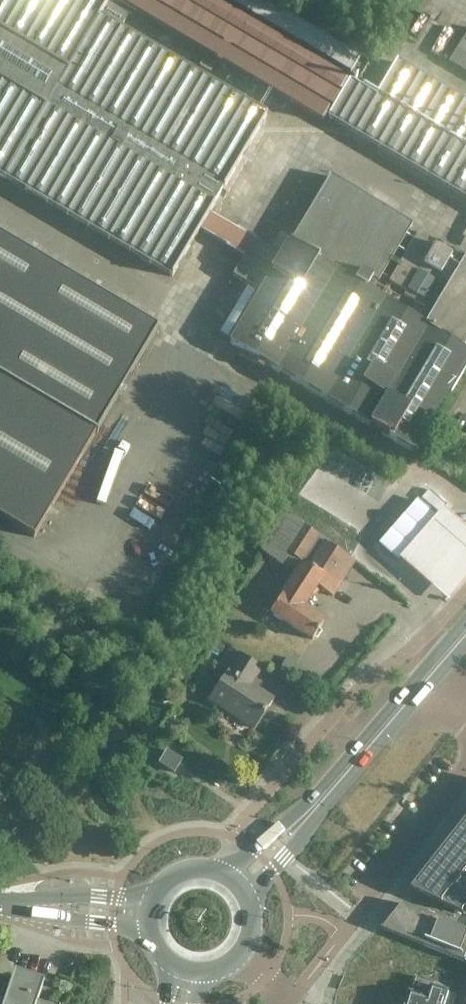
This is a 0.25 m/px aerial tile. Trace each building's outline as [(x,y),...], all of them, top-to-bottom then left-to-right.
[(169,276),(198,228),(243,255),(231,275),(259,292),(229,342),(414,453),(465,366),(465,256),(423,231),(416,232),(378,295),(365,288),(371,278),(377,281),(411,223),(330,175),(280,257),(207,213),(266,114),(120,30),(131,10),(206,54),(267,90),(285,100),(320,120),(324,114),(465,199),(465,101),(395,59),(386,75),(379,70),(376,76),(354,63),(357,58),(261,0),(0,0),(0,174),(169,276)] [(448,62),(465,73),(465,32),(448,62)] [(99,433),(162,333),(0,233),(0,526),(29,544),(99,433)] [(220,390),(214,402),(236,413),(242,402),(220,390)] [(428,490),(421,498),(439,514),(446,506),(428,490)] [(417,500),(379,544),(397,560),(436,516),(417,500)] [(258,547),(260,549),(280,562),(287,551),(301,560),(281,591),(282,592),(269,612),(311,640),(324,620),(303,606),(317,586),(331,595),(354,559),(327,541),(327,540),(301,522),(302,520),(283,509),(258,547)] [(231,668),(228,667),(208,697),(253,727),(272,698),(250,684),(261,666),(241,653),(231,668)] [(181,760),(166,750),(158,763),(174,773),(181,760)] [(465,914),(465,913),(465,825),(415,890),(416,891),(465,914)] [(383,927),(383,928),(465,962),(465,928),(404,903),(385,927),(383,927)] [(42,983),(13,973),(2,1003),(34,1003),(42,983)] [(408,1003),(445,1003),(449,992),(442,990),(443,985),(436,983),(414,976),(408,994),(411,995),(408,1003)]
